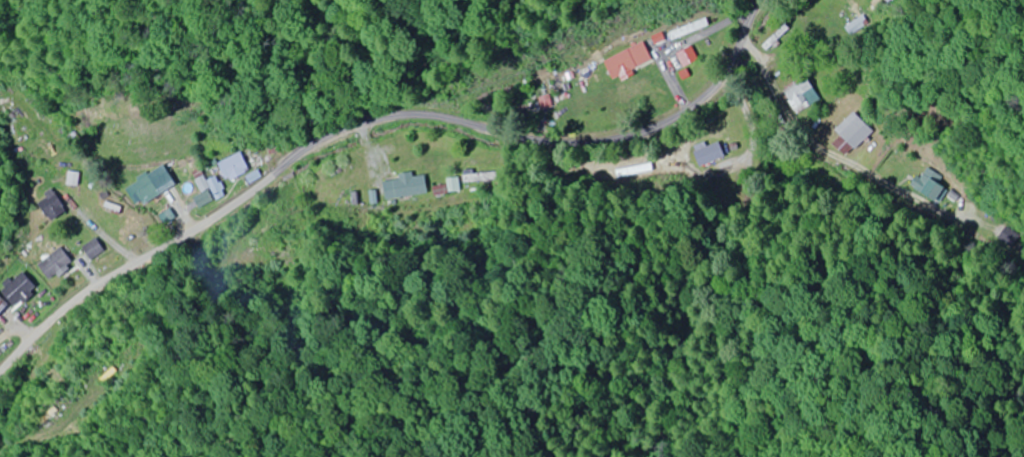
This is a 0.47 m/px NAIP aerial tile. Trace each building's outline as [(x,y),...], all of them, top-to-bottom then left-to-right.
[(706,26),(703,20),(668,35),(671,40),(706,26)] [(649,62),(641,44),(600,62),(608,80),(649,62)] [(683,68),(697,59),(688,46),(674,55),(683,68)] [(797,115),(821,101),(807,78),(783,92),(797,115)] [(845,158),(872,132),(852,111),(833,130),(838,136),(830,143),(845,158)] [(726,156),(718,139),(695,151),(702,167),(726,156)] [(215,162),(222,181),(246,173),(240,154),(215,162)] [(935,203),(944,188),(937,185),(942,177),(927,168),(914,191),(935,203)] [(198,194),(190,197),(194,207),(223,196),(215,176),(203,181),(198,169),(190,172),(198,194)] [(383,179),(385,200),(429,195),(426,173),(383,179)] [(157,194),(145,174),(120,188),(132,208),(157,194)] [(34,201),(46,220),(64,208),(51,189),(34,201)] [(1022,236),(1006,227),(1000,238),(1016,247),(1022,236)] [(56,241),(27,246),(31,264),(60,258),(56,241)] [(11,307),(34,287),(19,270),(0,287),(0,294),(11,307)]
